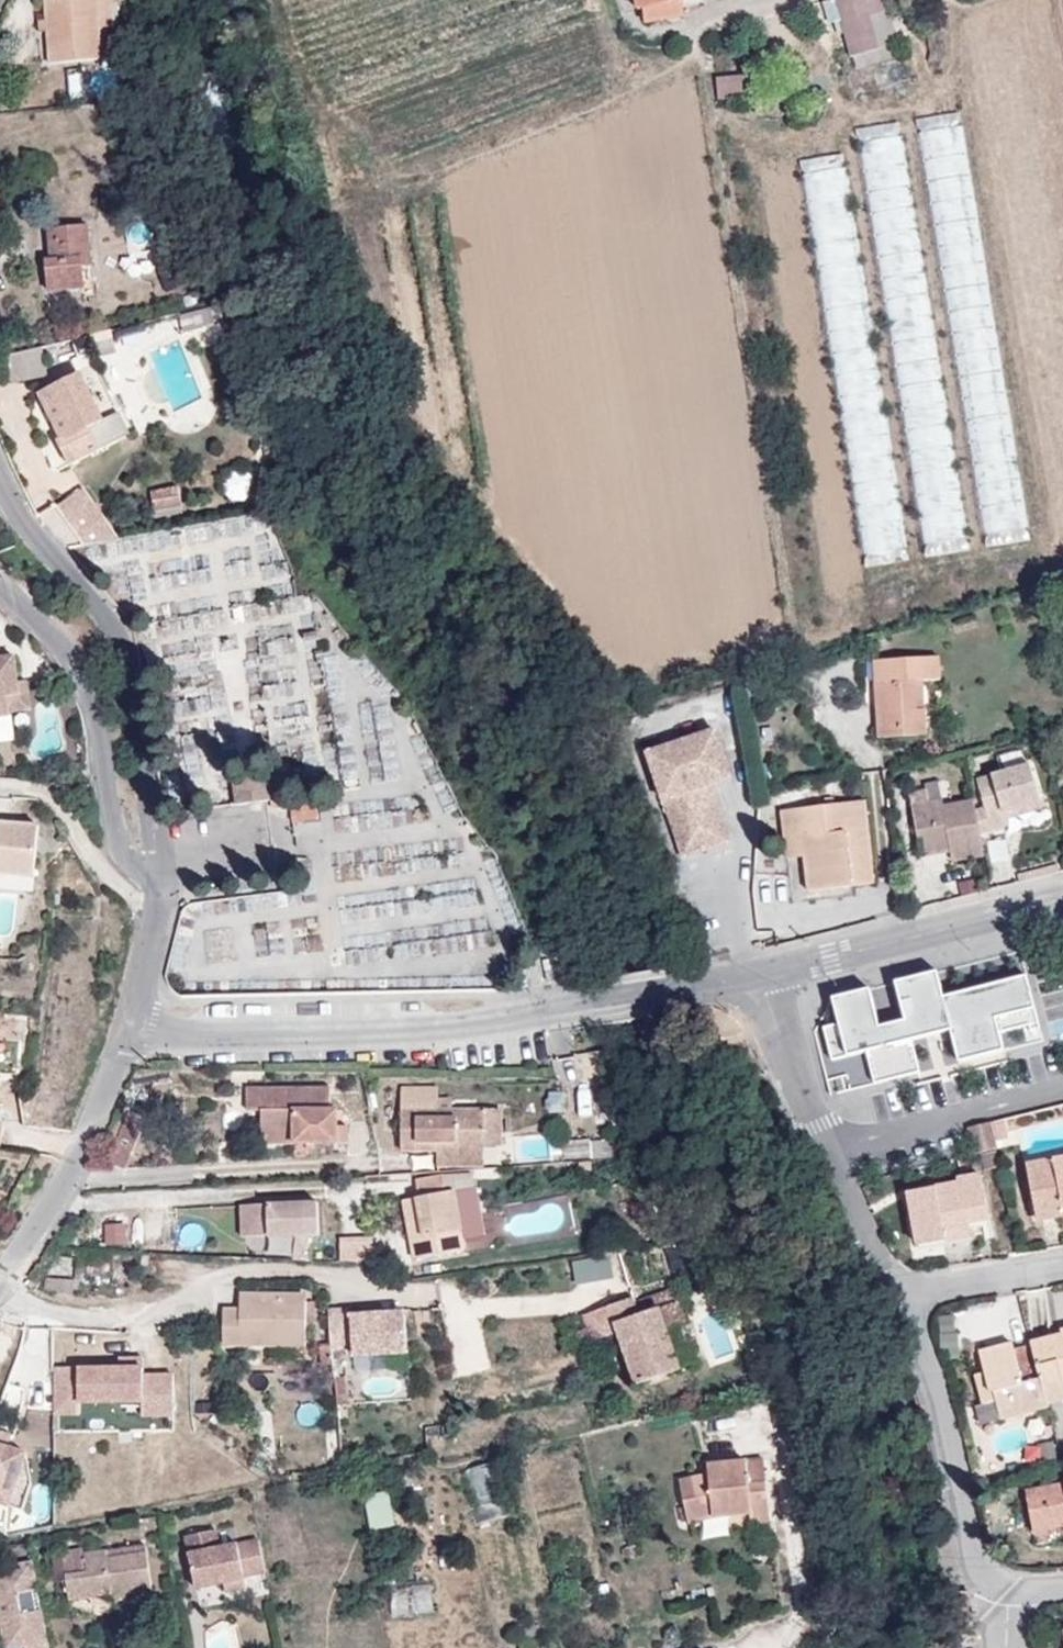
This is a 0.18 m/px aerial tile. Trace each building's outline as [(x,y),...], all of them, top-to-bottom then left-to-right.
[(47,20),(48,32),(50,64),(102,60),(100,28),(98,0),(46,0),(47,20)] [(100,28),(113,27),(112,0),(98,0),(100,28)] [(639,10),(643,9),(681,2),(692,0),(638,0),(639,10)] [(885,0),(825,0),(823,1),(828,22),(840,19),(841,22),(845,21),(849,20),(888,10),(885,0)] [(646,23),(684,16),(681,2),(643,9),(646,23)] [(901,56),(888,10),(849,20),(845,21),(857,69),(901,56)] [(39,32),(48,32),(47,20),(38,20),(39,32)] [(769,76),(718,78),(719,98),(770,96),(769,76)] [(91,257),(89,225),(49,228),(51,260),(46,260),(49,292),(85,289),(84,268),(83,257),(91,257)] [(91,257),(83,257),(84,268),(92,268),(91,257)] [(185,334),(216,326),(211,308),(180,316),(185,334)] [(117,354),(111,331),(96,334),(102,357),(117,354)] [(48,376),(43,347),(5,356),(10,384),(48,376)] [(81,373),(39,394),(62,439),(58,441),(71,466),(101,451),(100,449),(129,434),(120,414),(105,421),(81,373)] [(155,511),(183,507),(180,487),(152,491),(155,511)] [(58,506),(85,544),(118,539),(83,488),(58,506)] [(10,715),(10,712),(31,710),(27,681),(19,682),(16,656),(0,658),(0,716),(10,715)] [(875,661),(879,738),(925,736),(924,710),(917,710),(915,682),(923,681),(940,681),(939,658),(875,661)] [(923,681),(915,682),(917,710),(924,710),(923,681)] [(0,716),(0,743),(15,741),(12,715),(10,715),(0,716)] [(684,858),(707,850),(705,843),(728,835),(711,784),(732,777),(715,730),(647,753),(684,858)] [(976,810),(980,834),(1007,826),(1006,820),(1003,812),(1041,801),(1031,764),(978,779),(986,808),(976,810)] [(232,778),(236,805),(271,800),(274,800),(272,785),(270,772),(232,778)] [(289,783),(272,785),(274,800),(271,800),(272,808),(291,806),(289,783)] [(928,791),(930,803),(942,801),(938,783),(926,785),(928,791)] [(984,856),(980,834),(976,810),(974,800),(943,806),(942,801),(930,803),(928,791),(910,794),(922,858),(951,852),(953,862),(984,856)] [(865,801),(782,811),(786,840),(803,838),(805,856),(809,891),(874,883),(865,801)] [(1041,801),(1003,812),(1006,820),(1043,809),(1041,801)] [(317,804),(292,806),(294,822),(319,819),(317,804)] [(35,878),(40,825),(0,821),(0,875),(35,878)] [(707,850),(731,842),(728,835),(705,843),(707,850)] [(788,858),(805,856),(803,838),(786,840),(788,858)] [(951,852),(922,858),(924,871),(954,865),(953,862),(951,852)] [(959,884),(962,898),(978,893),(975,881),(959,884)] [(960,1062),(1005,1051),(1000,1033),(1039,1023),(1027,976),(944,997),(938,972),(896,982),(906,1020),(880,1027),(870,989),(833,998),(840,1024),(825,1028),(833,1061),(867,1052),(876,1084),(921,1072),(912,1040),(951,1030),(960,1062)] [(331,1108),(331,1086),(248,1087),(248,1109),(262,1109),(262,1143),(348,1142),(348,1125),(338,1125),(338,1108),(331,1108)] [(438,1087),(401,1087),(401,1150),(438,1150),(438,1146),(484,1146),(484,1108),(439,1109),(438,1087)] [(502,1108),(484,1108),(484,1146),(502,1145),(502,1108)] [(107,1162),(125,1170),(144,1122),(126,1115),(107,1162)] [(1008,1139),(1004,1119),(992,1122),(996,1141),(1008,1139)] [(991,1122),(969,1127),(976,1153),(997,1147),(991,1122)] [(484,1146),(438,1146),(438,1150),(438,1166),(484,1167),(484,1146)] [(1027,1164),(1038,1220),(1062,1215),(1062,1157),(1027,1164)] [(465,1250),(454,1191),(477,1187),(474,1171),(416,1180),(419,1197),(404,1200),(415,1259),(465,1250)] [(943,1226),(969,1222),(989,1219),(981,1174),(958,1178),(959,1182),(908,1192),(918,1244),(946,1239),(943,1226)] [(269,1203),(269,1235),(320,1234),(319,1202),(269,1203)] [(269,1235),(269,1203),(256,1204),(257,1235),(269,1235)] [(943,1226),(946,1239),(972,1235),(969,1222),(943,1226)] [(380,1229),(343,1232),(345,1261),(382,1258),(380,1229)] [(624,1253),(574,1260),(577,1279),(626,1272),(624,1253)] [(44,1290),(73,1293),(75,1281),(46,1277),(44,1290)] [(687,1321),(680,1300),(678,1301),(673,1288),(654,1295),(658,1307),(665,1329),(687,1321)] [(224,1310),(223,1343),(305,1344),(306,1298),(268,1298),(268,1294),(241,1294),(240,1310),(224,1310)] [(620,1332),(638,1383),(679,1369),(665,1329),(658,1307),(654,1295),(636,1301),(640,1313),(617,1321),(620,1332)] [(640,1313),(636,1301),(634,1297),(606,1307),(615,1334),(620,1332),(617,1321),(640,1313)] [(615,1334),(606,1307),(582,1315),(591,1342),(615,1334)] [(329,1311),(332,1347),(353,1346),(354,1354),(408,1351),(405,1313),(352,1316),(351,1309),(329,1311)] [(1062,1330),(1062,1333),(1031,1341),(1032,1343),(1047,1404),(1062,1400),(1062,1330)] [(1048,1406),(1047,1404),(1032,1343),(1014,1348),(1012,1342),(980,1350),(985,1372),(990,1392),(994,1391),(997,1400),(1001,1418),(1048,1406)] [(144,1368),(144,1358),(120,1357),(120,1368),(144,1368)] [(120,1368),(53,1369),(53,1414),(80,1413),(80,1402),(143,1402),(142,1415),(174,1415),(174,1376),(144,1376),(144,1368),(120,1368)] [(984,1403),(997,1400),(994,1391),(990,1392),(985,1372),(976,1374),(984,1403)] [(346,1394),(345,1377),(335,1378),(337,1395),(346,1394)] [(27,1453),(0,1445),(0,1503),(23,1510),(32,1483),(19,1479),(27,1453)] [(714,1516),(752,1513),(753,1526),(770,1524),(764,1459),(709,1464),(710,1474),(680,1480),(688,1522),(714,1516)] [(1026,1489),(1033,1529),(1062,1524),(1062,1483),(1026,1489)] [(371,1491),(374,1521),(396,1519),(393,1489),(371,1491)] [(266,1572),(259,1539),(220,1548),(217,1529),(187,1536),(197,1587),(225,1582),(227,1592),(247,1588),(244,1576),(266,1572)] [(145,1545),(85,1554),(87,1570),(66,1573),(67,1578),(70,1599),(112,1593),(113,1600),(153,1594),(145,1545)] [(87,1570),(85,1554),(84,1551),(54,1554),(58,1578),(67,1578),(66,1573),(87,1570)] [(33,1561),(0,1566),(0,1630),(3,1647),(13,1647),(26,1646),(26,1647),(49,1647),(33,1561)] [(534,1622),(516,1625),(519,1638),(536,1635),(534,1622)]
